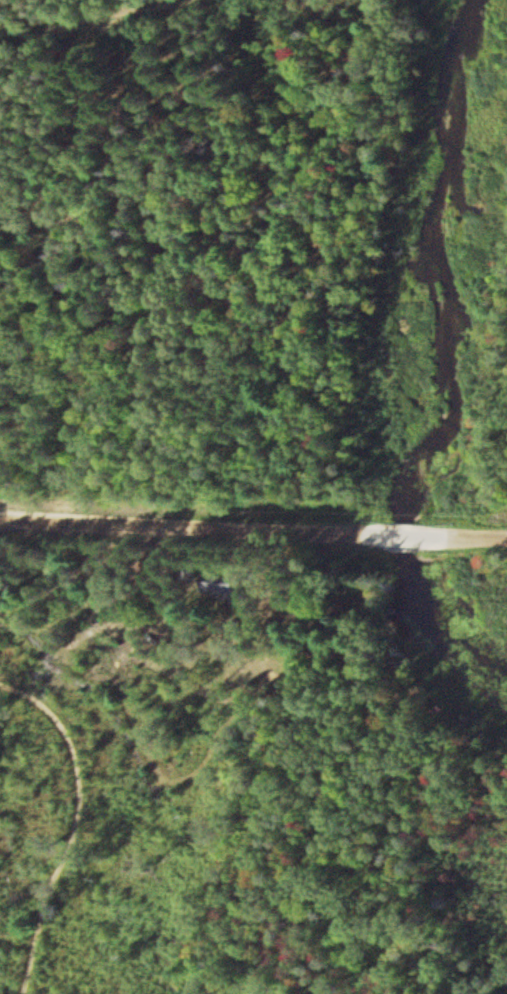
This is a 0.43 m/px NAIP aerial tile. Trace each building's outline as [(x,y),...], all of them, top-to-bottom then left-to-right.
[(246,596),(247,575),(209,572),(208,593),(246,596)]
